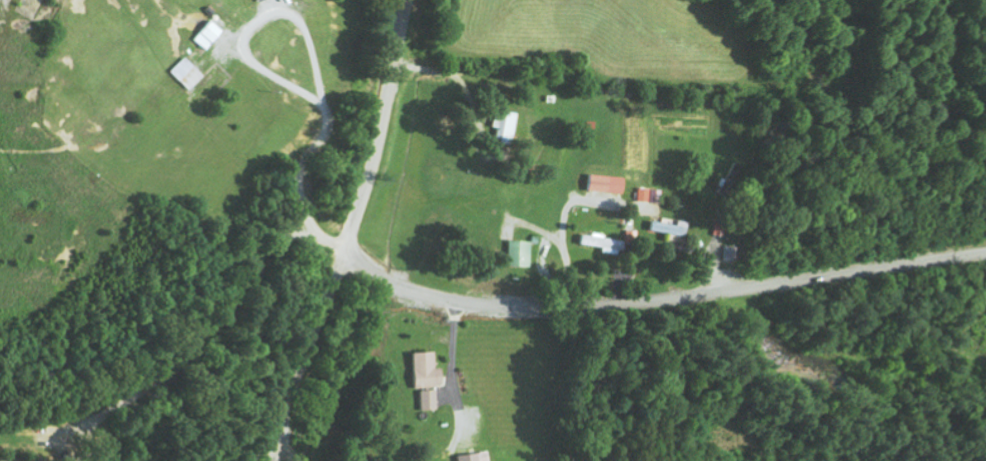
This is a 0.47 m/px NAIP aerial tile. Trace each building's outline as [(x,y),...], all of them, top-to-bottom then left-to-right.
[(205,50),(221,30),(209,20),(193,39),(205,50)] [(202,76),(184,57),(169,71),(187,90),(202,76)] [(497,127),(496,138),(513,140),(515,112),(495,111),(494,127),(497,127)] [(622,194),(624,178),(589,174),(587,190),(622,194)] [(661,190),(637,188),(636,201),(660,203),(661,190)] [(687,223),(661,217),(660,223),(651,220),(648,230),(684,238),(687,223)] [(600,252),(620,255),(622,240),(580,234),(579,244),(601,247),(600,252)] [(507,266),(529,266),(530,241),(508,240),(507,266)] [(411,353),(413,389),(418,389),(420,410),(436,409),(434,385),(441,384),(440,368),(434,368),(432,351),(411,353)] [(487,452),(456,456),(457,460),(489,460),(487,452)]
